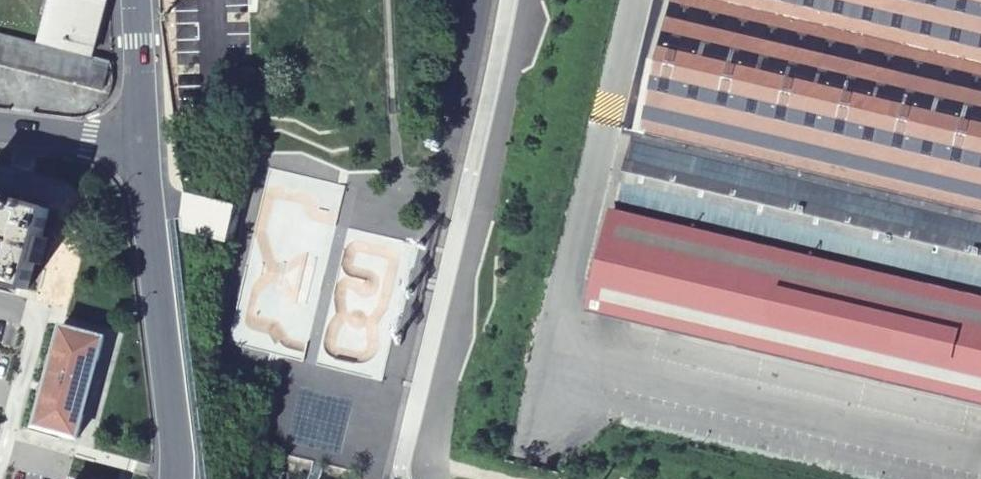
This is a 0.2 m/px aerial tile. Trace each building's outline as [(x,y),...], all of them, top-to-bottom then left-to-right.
[(35,16),(44,19),(37,46),(87,60),(103,0),(40,0),(35,16)] [(743,0),(673,0),(651,93),(980,175),(980,58),(743,0)] [(980,58),(980,0),(743,0),(980,58)] [(111,67),(87,60),(37,46),(21,41),(0,36),(0,67),(101,95),(111,67)] [(651,93),(642,127),(980,210),(980,175),(651,93)] [(642,127),(623,207),(980,297),(980,210),(642,127)] [(27,289),(35,260),(42,262),(49,237),(42,235),(49,209),(0,195),(0,281),(27,289)] [(623,207),(600,303),(980,398),(980,297),(623,207)] [(34,424),(77,436),(104,337),(62,325),(34,424)]
